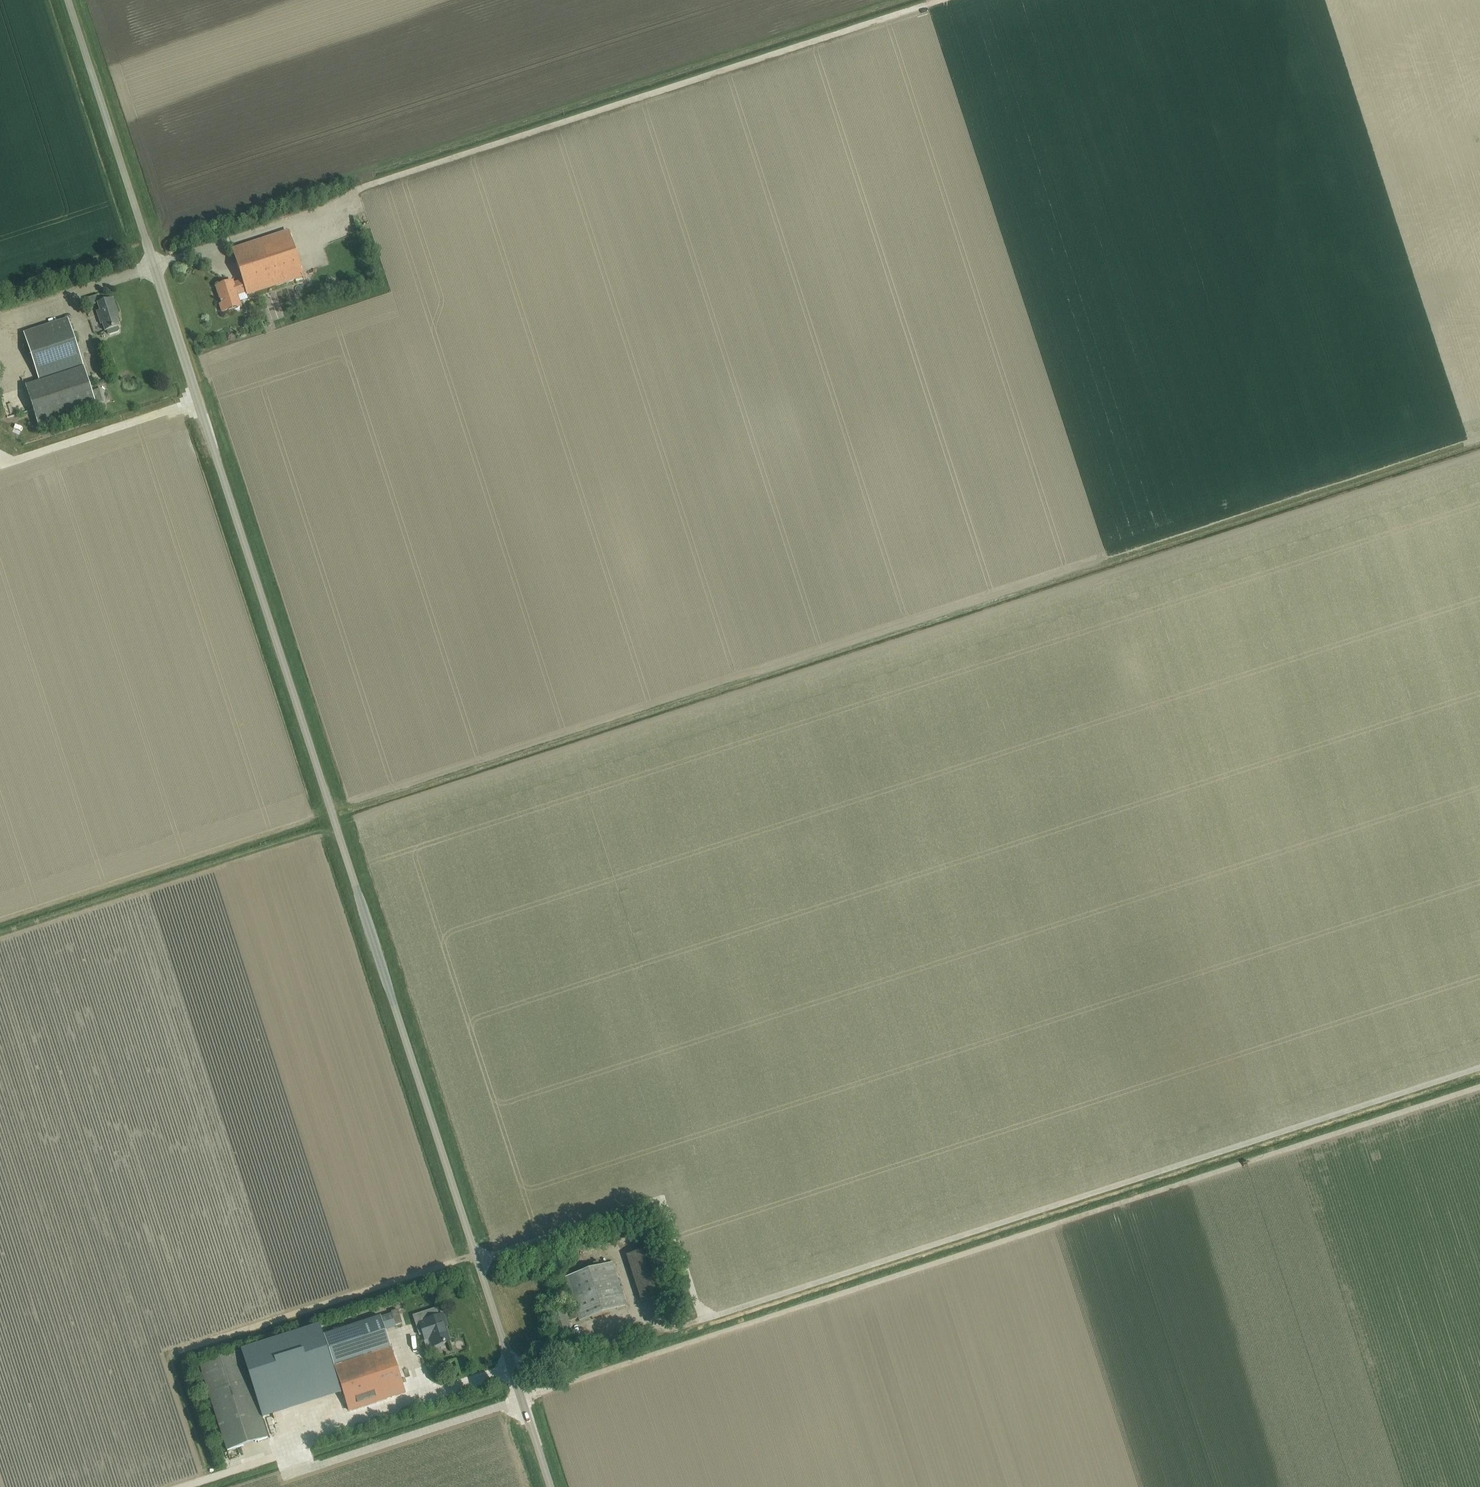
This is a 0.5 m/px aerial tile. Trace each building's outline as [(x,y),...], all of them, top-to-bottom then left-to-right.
[(307,279),(306,273),(302,275),(288,231),(233,250),(243,281),(233,284),(237,295),(247,292),(248,295),(303,277),(304,280),(307,279)] [(233,284),(233,281),(216,286),(222,302),(221,303),(221,304),(220,304),(223,312),(241,307),(237,295),(233,284)] [(106,331),(107,331),(108,335),(120,332),(118,327),(120,327),(115,313),(117,312),(113,298),(98,303),(100,310),(97,311),(101,324),(103,323),(106,331)] [(40,382),(84,368),(68,319),(24,333),(40,382)] [(84,368),(40,382),(26,386),(38,425),(96,406),(84,368)] [(92,391),(96,404),(106,400),(102,388),(92,391)] [(641,1302),(671,1291),(655,1246),(626,1256),(641,1302)] [(576,1310),(567,1313),(569,1321),(579,1318),(580,1321),(626,1306),(612,1263),(566,1277),(576,1310)] [(335,1365),(390,1347),(385,1330),(396,1327),(392,1314),(380,1318),(380,1317),(324,1335),(335,1365)] [(432,1346),(450,1341),(444,1324),(446,1323),(443,1315),(424,1321),(426,1326),(422,1327),(426,1340),(430,1339),(432,1346)] [(335,1375),(320,1327),(242,1352),(257,1400),(335,1375)] [(390,1347),(335,1365),(350,1411),(405,1392),(390,1347)] [(228,1452),(268,1439),(240,1353),(200,1366),(228,1452)]
